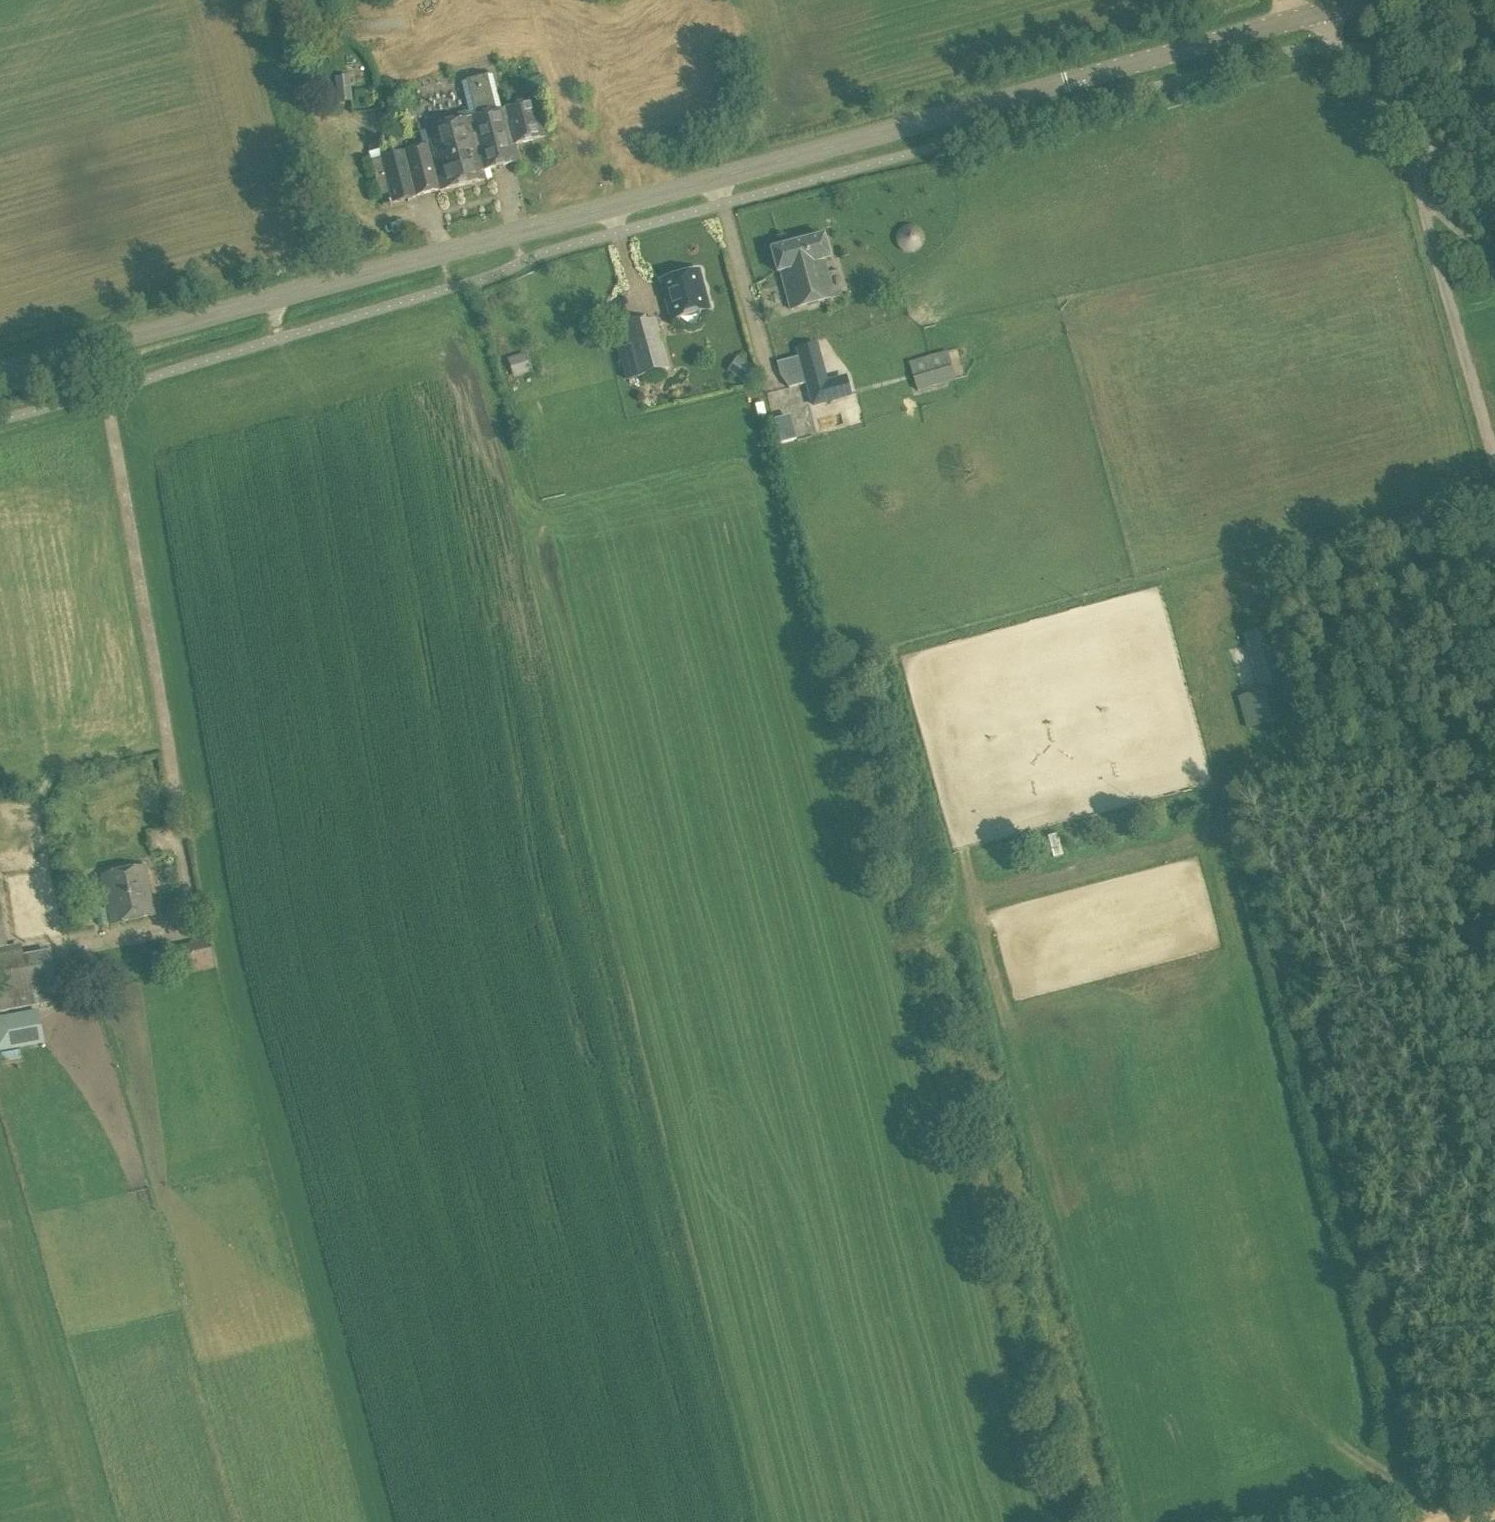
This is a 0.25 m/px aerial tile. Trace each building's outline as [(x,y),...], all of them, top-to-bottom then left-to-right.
[(537,100),(502,109),(493,74),(462,82),(469,110),(458,113),(460,119),(428,127),(432,144),(388,155),(385,148),(369,152),(380,195),(390,192),(393,202),(416,197),(416,196),(439,190),(440,191),(486,179),(484,170),(519,161),(515,144),(545,136),(537,100)] [(338,104),(353,102),(350,75),(335,77),(338,104)] [(410,106),(401,108),(404,120),(413,118),(410,106)] [(834,298),(824,260),(830,258),(824,235),(772,250),(778,272),(781,272),(791,309),(834,298)] [(671,320),(710,310),(699,269),(660,280),(671,320)] [(647,323),(645,317),(632,321),(633,326),(622,329),(636,378),(671,369),(657,320),(647,323)] [(827,379),(817,343),(796,349),(812,407),(851,396),(845,374),(827,379)] [(917,392),(956,381),(948,351),(909,362),(917,392)] [(514,378),(532,372),(526,352),(508,358),(514,378)] [(743,381),(753,366),(738,356),(727,371),(743,381)] [(1287,684),(1271,627),(1244,634),(1260,691),(1238,697),(1247,730),(1298,716),(1289,683),(1287,684)] [(1060,861),(1070,860),(1067,838),(1057,840),(1060,861)] [(53,857),(73,854),(72,846),(52,849),(53,857)] [(114,923),(155,915),(145,866),(102,875),(107,900),(109,899),(114,923)] [(0,894),(0,1012),(60,1000),(59,992),(51,950),(23,955),(22,944),(8,946),(0,894)] [(177,976),(190,974),(215,969),(210,941),(172,949),(177,976)] [(1,1047),(1,1060),(23,1059),(22,1047),(1,1047)]
